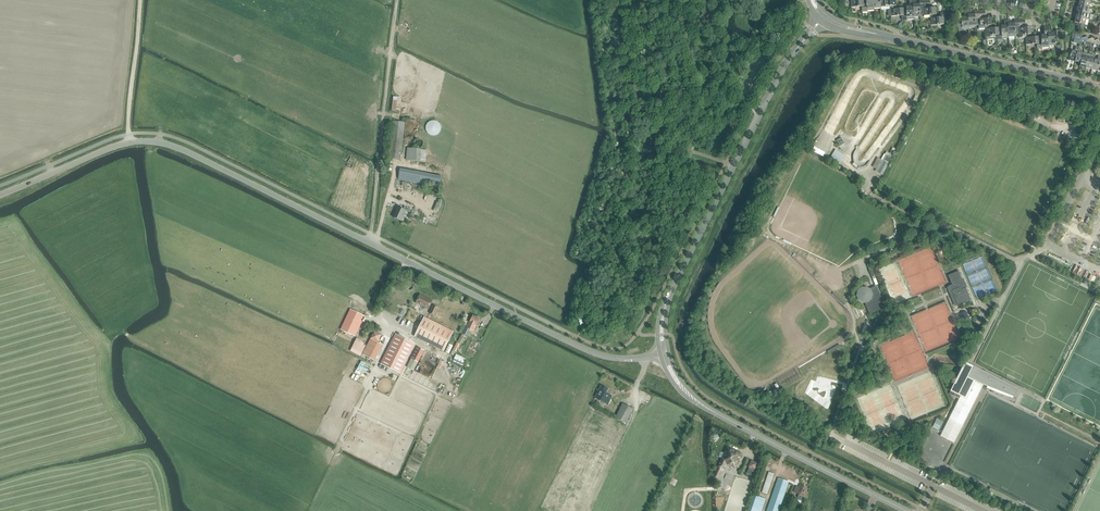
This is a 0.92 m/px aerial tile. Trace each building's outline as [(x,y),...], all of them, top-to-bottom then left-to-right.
[(867,8),(862,8),(862,12),(867,11),(867,10),(874,10),(873,0),(866,0),(867,8)] [(913,1),(914,19),(914,17),(920,16),(920,9),(923,8),(923,4),(923,0),(919,1),(919,4),(916,5),(916,1),(913,1)] [(907,17),(903,17),(902,17),(902,21),(907,20),(907,19),(914,19),(913,1),(909,1),(909,4),(910,4),(910,6),(906,7),(906,8),(907,17)] [(920,9),(920,16),(921,16),(921,15),(923,15),(929,15),(931,15),(934,15),(936,14),(936,7),(930,8),(930,4),(923,4),(923,8),(920,9)] [(1077,11),(1087,13),(1089,7),(1078,5),(1077,11)] [(891,6),(891,16),(897,16),(902,16),(902,17),(903,17),(907,17),(906,8),(896,9),(896,6),(891,6)] [(962,30),(968,29),(967,11),(964,12),(964,15),(965,17),(961,17),(961,20),(957,20),(958,31),(962,31),(962,30)] [(969,27),(975,27),(975,19),(978,19),(977,14),(977,11),(974,11),(974,14),(971,15),(971,11),(967,11),(968,29),(969,29),(969,27)] [(1087,16),(1089,16),(1090,16),(1091,14),(1087,13),(1077,11),(1076,16),(1086,19),(1088,20),(1089,17),(1087,16)] [(936,14),(934,15),(931,15),(931,18),(930,18),(931,25),(938,25),(939,25),(944,24),(943,16),(945,16),(944,12),(940,13),(940,16),(941,16),(941,17),(936,18),(936,14)] [(975,19),(975,27),(976,27),(976,26),(978,25),(979,29),(985,29),(985,26),(985,25),(991,25),(990,18),(985,18),(985,14),(977,14),(978,19),(975,19)] [(1074,22),(1085,25),(1086,19),(1076,16),(1074,22)] [(997,40),(999,40),(1002,40),(1002,39),(1008,38),(1007,20),(1004,21),(1004,24),(1005,26),(1001,26),(1001,27),(1001,36),(996,36),(997,40)] [(1008,36),(1009,36),(1015,36),(1015,28),(1018,28),(1018,23),(1018,20),(1014,20),(1014,23),(1011,23),(1011,20),(1007,20),(1008,38),(1009,38),(1008,36)] [(1073,28),(1076,29),(1083,31),(1085,25),(1074,22),(1073,28)] [(1025,34),(1031,34),(1030,27),(1025,27),(1025,23),(1018,23),(1018,28),(1015,28),(1015,36),(1015,34),(1018,34),(1018,38),(1025,37),(1025,34)] [(991,28),(991,25),(985,25),(985,26),(985,29),(986,38),(989,38),(992,38),(992,36),(993,36),(993,35),(996,35),(996,36),(1001,36),(1001,27),(991,28)] [(1037,49),(1040,49),(1042,49),(1042,47),(1048,47),(1047,26),(1043,26),(1044,33),(1045,35),(1040,35),(1041,36),(1041,45),(1036,45),(1037,49)] [(1047,26),(1048,47),(1049,47),(1049,45),(1055,45),(1055,40),(1056,40),(1056,41),(1060,40),(1059,30),(1056,31),(1056,32),(1050,33),(1050,31),(1051,31),(1051,26),(1047,26)] [(1025,37),(1026,45),(1036,45),(1041,45),(1041,36),(1031,37),(1031,34),(1025,34),(1025,37)] [(1079,67),(1080,67),(1083,52),(1080,52),(1081,48),(1078,48),(1077,51),(1075,62),(1080,63),(1079,67)] [(1069,60),(1075,62),(1077,51),(1071,50),(1069,60)] [(1083,52),(1080,67),(1085,68),(1089,54),(1083,52)] [(1089,54),(1085,68),(1091,69),(1094,59),(1090,58),(1091,54),(1089,54)] [(1091,69),(1097,71),(1099,59),(1099,57),(1098,56),(1097,60),(1094,59),(1091,69)] [(389,158),(395,159),(400,159),(404,122),(393,121),(389,158)] [(431,135),(433,136),(434,136),(435,136),(437,135),(438,134),(439,134),(440,133),(440,132),(441,131),(441,130),(441,129),(441,128),(441,127),(441,126),(441,125),(440,124),(439,123),(439,122),(438,122),(436,121),(435,121),(434,121),(433,121),(432,121),(431,121),(429,122),(429,123),(428,123),(428,124),(427,125),(427,126),(426,128),(426,129),(426,130),(427,131),(427,132),(427,133),(428,134),(429,134),(430,135),(431,135)] [(841,138),(837,141),(840,146),(845,143),(841,138)] [(407,160),(425,162),(426,150),(408,148),(407,160)] [(876,169),(875,171),(878,172),(878,173),(883,175),(891,159),(887,157),(884,161),(881,159),(876,169)] [(424,184),(425,173),(401,169),(399,180),(424,184)] [(424,184),(440,187),(442,177),(426,174),(424,184)] [(393,217),(401,221),(406,211),(410,212),(411,209),(404,206),(403,209),(398,207),(393,217)] [(949,287),(952,294),(953,294),(958,306),(971,301),(966,288),(967,288),(964,280),(962,280),(959,271),(948,275),(952,285),(948,286),(949,287)] [(860,299),(863,301),(864,301),(870,313),(885,307),(876,287),(868,290),(866,288),(862,289),(859,291),(858,296),(860,299)] [(416,303),(428,309),(432,301),(420,295),(416,303)] [(430,314),(434,316),(438,307),(434,305),(430,314)] [(340,330),(355,337),(365,316),(357,312),(350,309),(340,330)] [(962,313),(960,314),(963,321),(965,320),(969,319),(966,312),(962,313)] [(466,328),(474,331),(476,327),(480,318),(473,315),(470,322),(469,321),(466,328)] [(443,352),(453,332),(424,317),(414,337),(443,352)] [(366,347),(362,354),(374,361),(383,345),(378,342),(381,335),(374,331),(371,339),(371,338),(366,347)] [(396,333),(380,364),(400,374),(416,343),(396,333)] [(468,336),(462,334),(458,342),(464,345),(468,336)] [(357,338),(351,349),(361,354),(365,346),(363,345),(364,344),(365,343),(361,341),(362,340),(359,339),(357,338)] [(410,358),(411,359),(409,363),(407,367),(414,371),(416,366),(418,362),(424,351),(416,347),(410,358)] [(453,361),(463,366),(466,359),(457,354),(453,361)] [(948,421),(940,436),(954,443),(961,428),(978,395),(979,394),(978,394),(978,393),(979,393),(982,388),(986,390),(987,388),(1013,398),(1013,397),(1014,397),(1014,396),(1013,396),(1014,396),(1017,389),(995,377),(996,376),(987,372),(987,373),(986,373),(984,373),(985,372),(984,372),(967,363),(965,362),(963,366),(950,391),(949,394),(953,396),(959,399),(948,421)] [(595,398),(608,404),(612,397),(606,393),(608,389),(601,386),(595,398)] [(623,404),(615,418),(626,424),(631,415),(632,414),(631,413),(634,409),(623,404)] [(724,471),(723,470),(726,465),(735,468),(742,453),(727,447),(718,468),(717,467),(713,478),(719,481),(724,471)] [(755,477),(757,478),(759,472),(758,471),(760,465),(752,461),(749,467),(747,474),(755,477)] [(762,493),(767,494),(774,474),(769,472),(762,493)] [(789,482),(778,478),(767,510),(779,510),(789,482)] [(802,499),(803,497),(807,488),(803,486),(800,485),(799,487),(796,486),(794,492),(799,494),(798,497),(798,499),(800,501),(802,499)] [(748,510),(761,510),(765,499),(753,495),(747,510),(748,510)]
